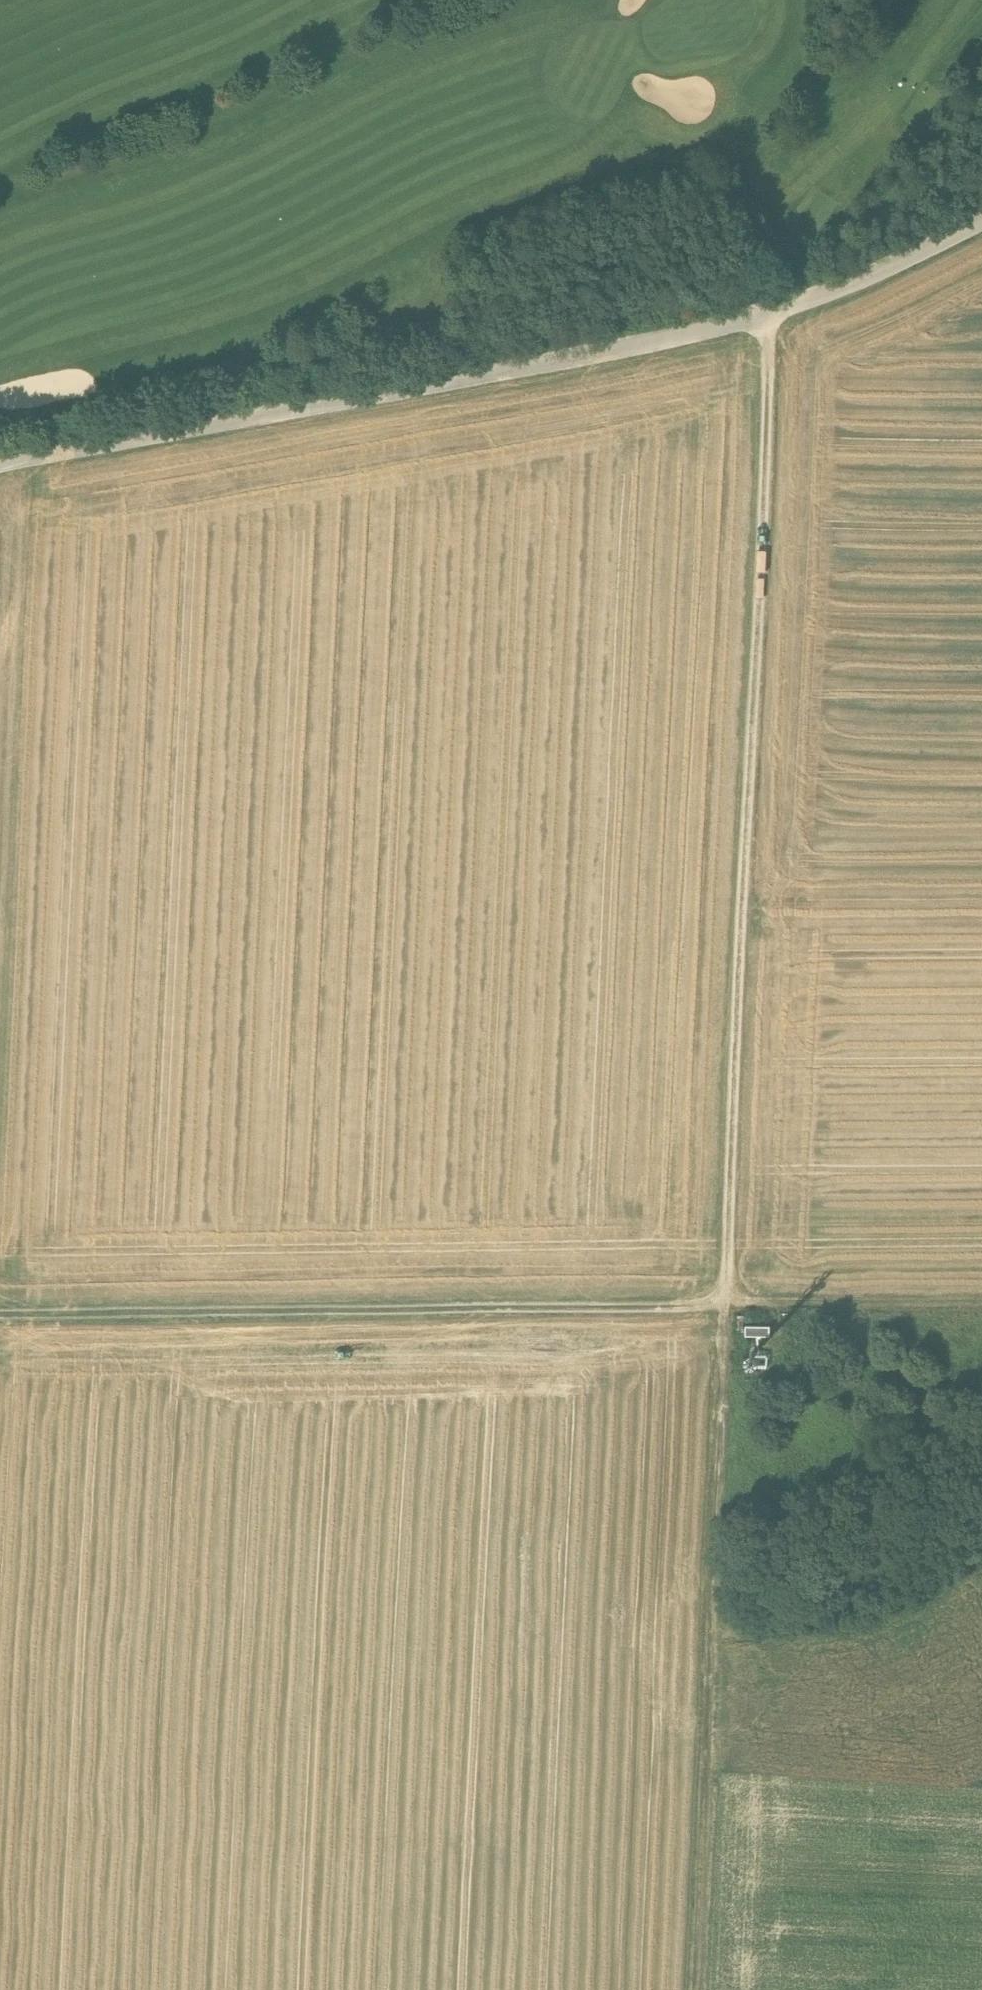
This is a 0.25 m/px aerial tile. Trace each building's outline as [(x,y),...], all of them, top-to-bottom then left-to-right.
[(794,1380),(792,1311),(733,1310),(731,1382),(794,1380)]
